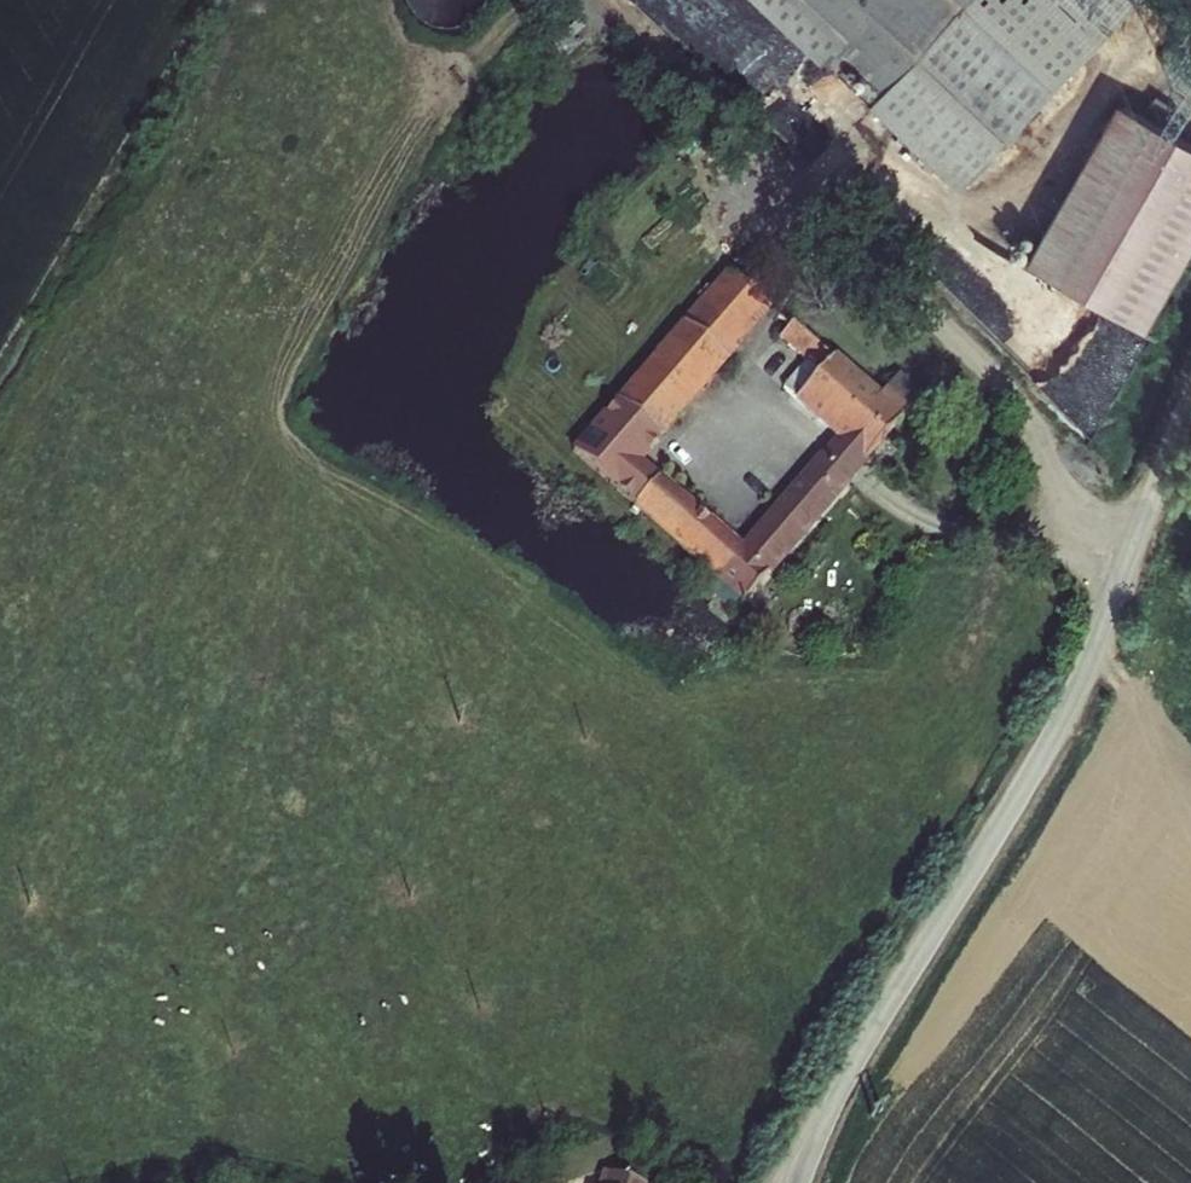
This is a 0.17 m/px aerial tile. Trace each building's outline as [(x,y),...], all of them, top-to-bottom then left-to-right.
[(834,45),(884,92),(969,0),(755,0),(820,61),(834,45)] [(884,92),(869,108),(956,189),(1133,0),(969,0),(884,92)] [(1117,100),(1029,258),(1150,326),(1190,251),(1190,140),(1117,100)] [(724,278),(638,377),(612,355),(591,380),(617,402),(573,453),(745,600),(920,398),(897,377),(877,400),(791,324),(778,339),(806,363),(783,390),(839,439),(741,552),(640,462),(772,308),(724,278)] [(595,1182),(636,1182),(606,1172),(605,1177),(598,1175),(595,1182)]
